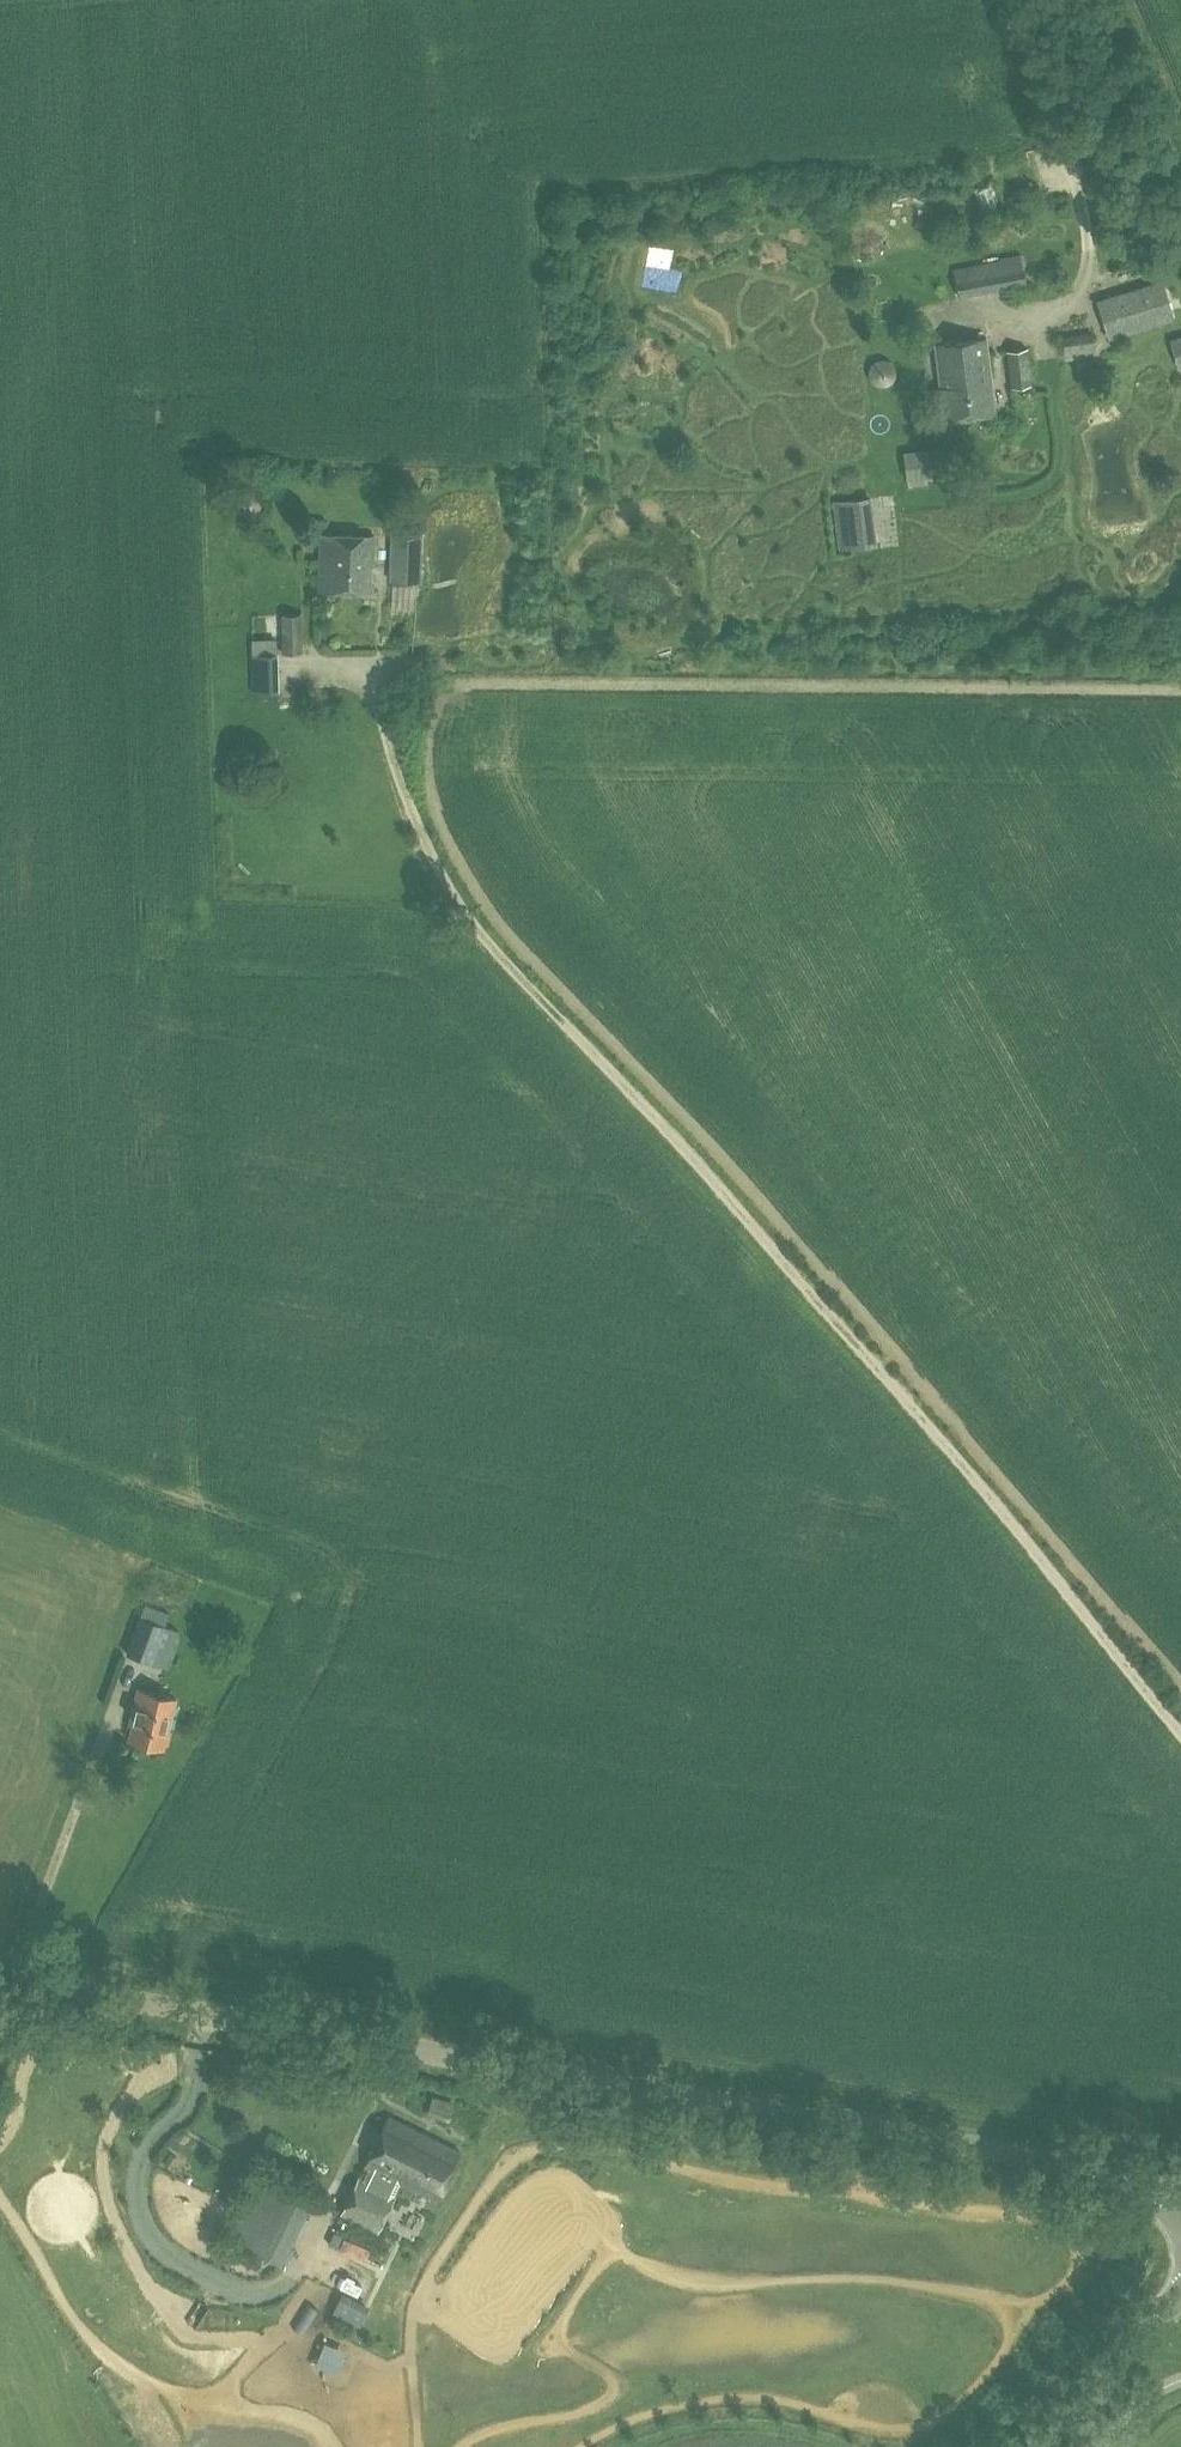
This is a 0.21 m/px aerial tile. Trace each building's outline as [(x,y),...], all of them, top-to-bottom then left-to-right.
[(955,269),(961,296),(1027,284),(1021,258),(955,269)] [(1106,297),(1118,337),(1176,318),(1164,279),(1106,297)] [(1064,335),(1066,356),(1096,352),(1093,333),(1068,337),(1068,335),(1064,335)] [(935,389),(939,421),(995,414),(986,338),(936,344),(941,388),(935,389)] [(1006,351),(1011,386),(1033,384),(1028,348),(1006,351)] [(905,454),(909,479),(946,474),(945,468),(942,449),(905,454)] [(839,503),(846,548),(879,544),(872,499),(839,503)] [(390,580),(421,582),(423,536),(392,533),(390,580)] [(319,588),(373,590),(375,536),(321,534),(319,588)] [(282,615),(282,653),(304,652),(302,615),(282,615)] [(128,1652),(168,1668),(181,1631),(167,1625),(171,1613),(145,1603),(141,1616),(140,1616),(135,1631),(128,1652)] [(131,1739),(164,1747),(165,1742),(169,1742),(171,1731),(168,1730),(175,1698),(139,1689),(130,1723),(135,1725),(131,1739)] [(430,2112),(451,2118),(456,2103),(435,2096),(430,2112)] [(340,2213),(378,2232),(402,2182),(437,2199),(461,2150),(391,2116),(367,2165),(369,2166),(364,2178),(360,2175),(340,2213)] [(225,2194),(234,2198),(246,2172),(238,2168),(225,2194)] [(231,2234),(282,2263),(313,2199),(261,2173),(231,2234)] [(343,2235),(335,2231),(329,2243),(337,2247),(343,2235)]
